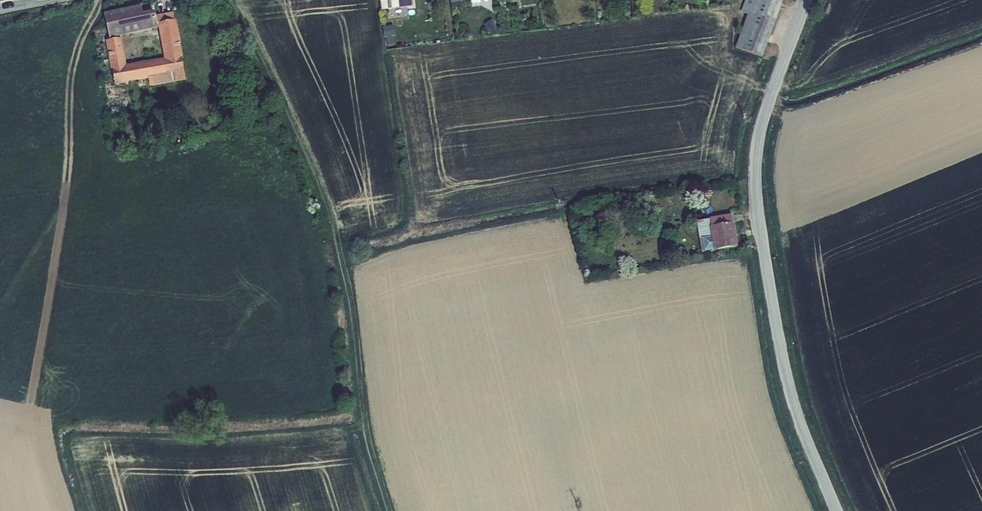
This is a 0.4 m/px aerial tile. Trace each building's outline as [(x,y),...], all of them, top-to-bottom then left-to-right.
[(407,0),(379,0),(380,11),(408,8),(407,0)] [(759,61),(781,0),(744,0),(738,16),(745,19),(733,51),(759,61)] [(122,41),(114,42),(110,43),(120,91),(132,89),(131,83),(149,79),(154,102),(169,99),(167,87),(187,83),(174,17),(155,20),(154,16),(144,18),(143,10),(108,18),(113,38),(163,26),(169,61),(128,69),(122,41)] [(730,219),(696,225),(698,240),(701,240),(703,249),(712,248),(712,250),(734,246),(730,219)]
